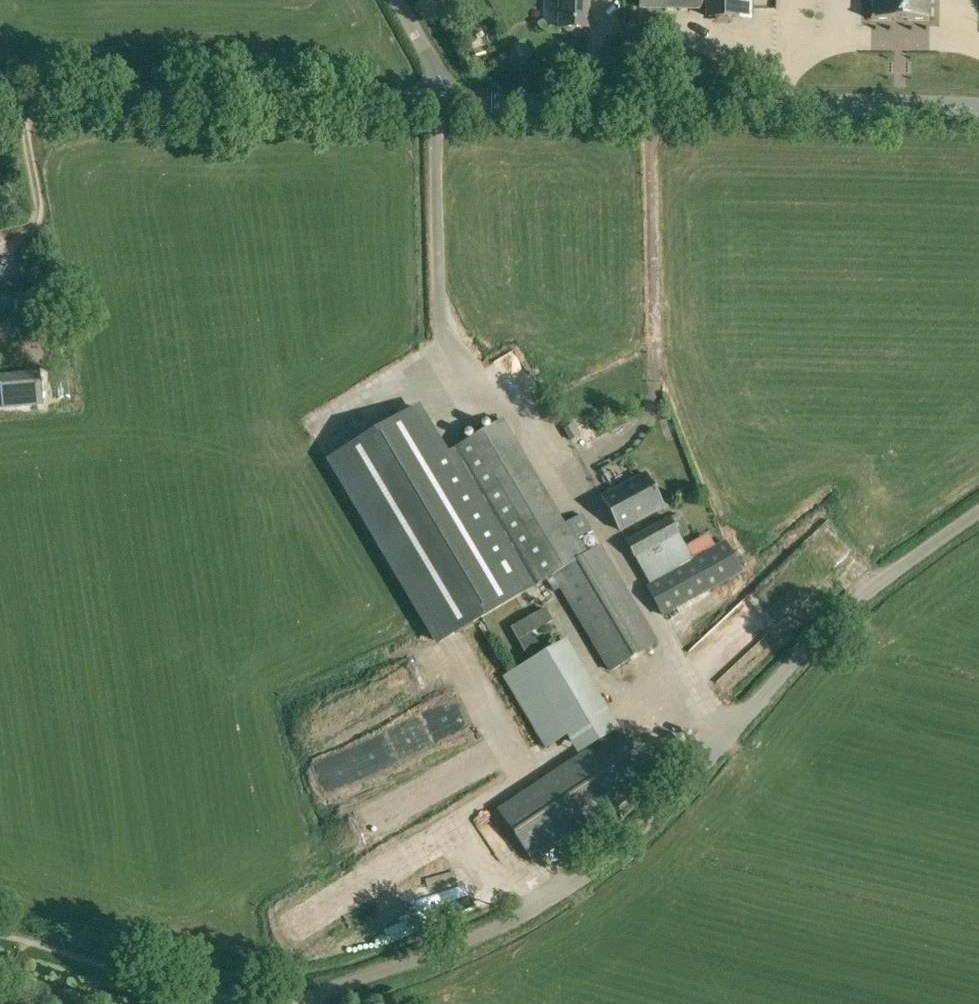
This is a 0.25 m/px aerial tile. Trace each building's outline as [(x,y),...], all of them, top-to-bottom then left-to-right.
[(588,0),(560,0),(559,29),(564,29),(566,31),(572,31),(574,29),(588,29),(588,0)] [(751,0),(641,0),(641,8),(708,9),(708,17),(751,17),(751,0)] [(872,4),(871,4),(871,7),(872,7),(872,16),(871,16),(871,20),(930,20),(930,17),(929,17),(929,7),(930,7),(930,4),(929,4),(929,0),(872,0),(872,4)] [(19,399),(10,359),(0,361),(0,403),(19,399)] [(40,370),(25,371),(28,405),(43,404),(40,370)] [(580,406),(559,419),(572,439),(593,426),(580,406)] [(444,455),(416,408),(330,458),(440,642),(542,577),(550,590),(556,585),(610,670),(658,643),(599,544),(586,552),(579,540),(592,532),(583,516),(541,541),(478,435),(444,455)] [(619,528),(662,504),(645,472),(601,496),(619,528)] [(670,516),(626,540),(641,569),(649,583),(646,585),(661,614),(741,569),(726,542),(715,548),(693,559),(686,546),(684,542),(670,516)] [(607,709),(565,639),(544,652),(532,632),(550,622),(543,611),(513,628),(531,658),(525,662),(525,663),(504,676),(544,746),(566,733),(607,709)] [(720,659),(736,645),(726,635),(707,652),(700,644),(692,651),(700,659),(711,649),(720,659)] [(457,700),(385,724),(392,744),(464,720),(457,700)] [(533,859),(651,779),(617,729),(499,809),(533,859)] [(486,808),(472,815),(478,828),(492,822),(486,808)] [(495,823),(483,831),(494,850),(507,842),(495,823)]
